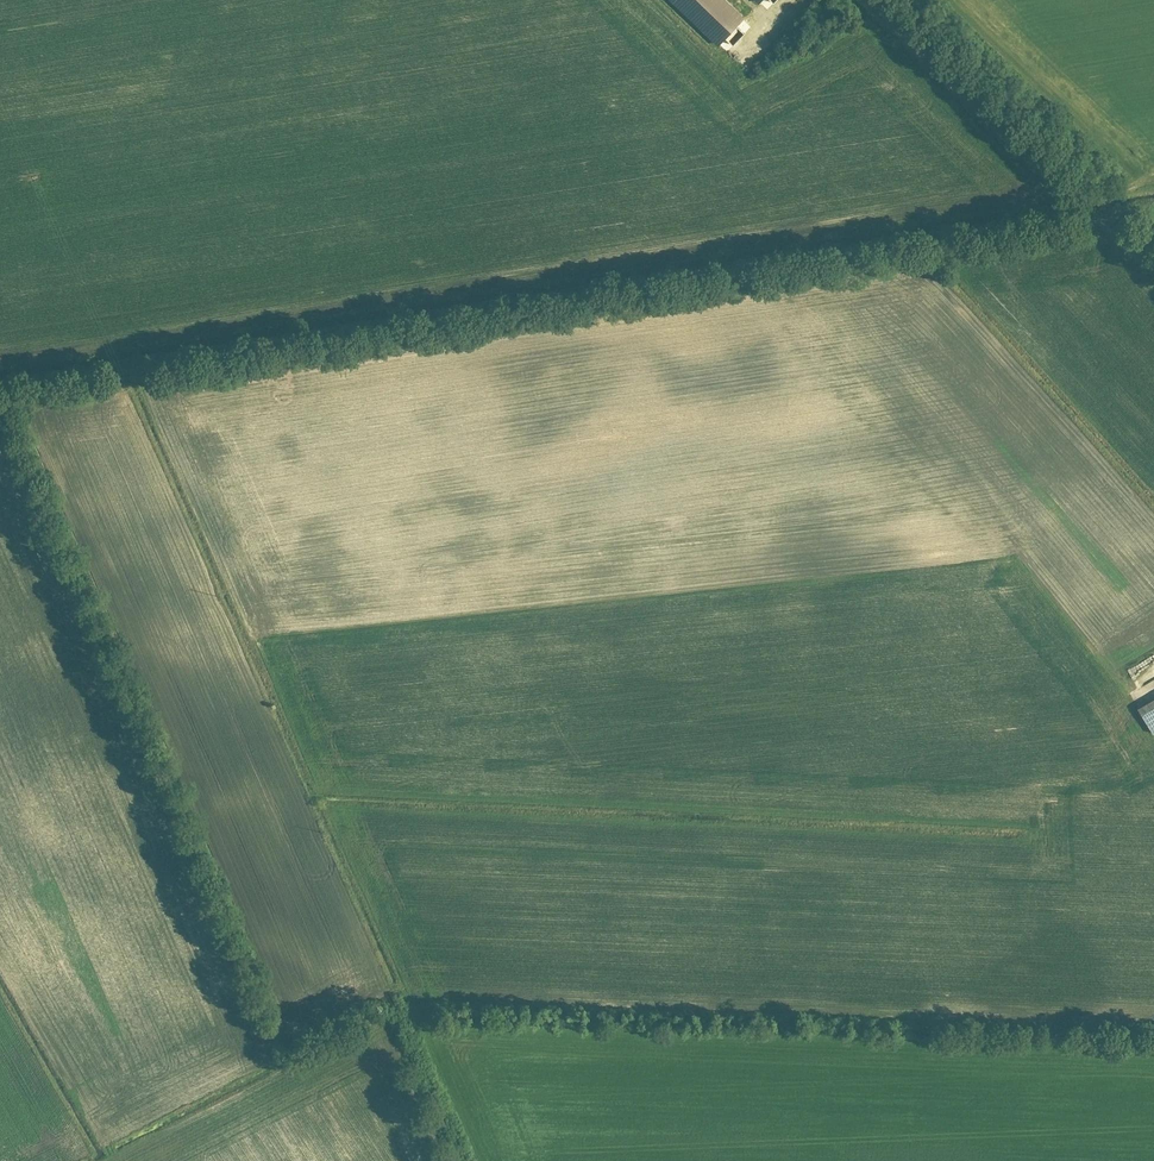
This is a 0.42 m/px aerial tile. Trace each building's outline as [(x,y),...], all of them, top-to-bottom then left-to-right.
[(717,49),(724,41),(732,48),(743,37),(735,29),(744,19),(724,0),(666,0),(717,49)] [(1139,709),(1153,734),(1153,700),(1139,709)]
